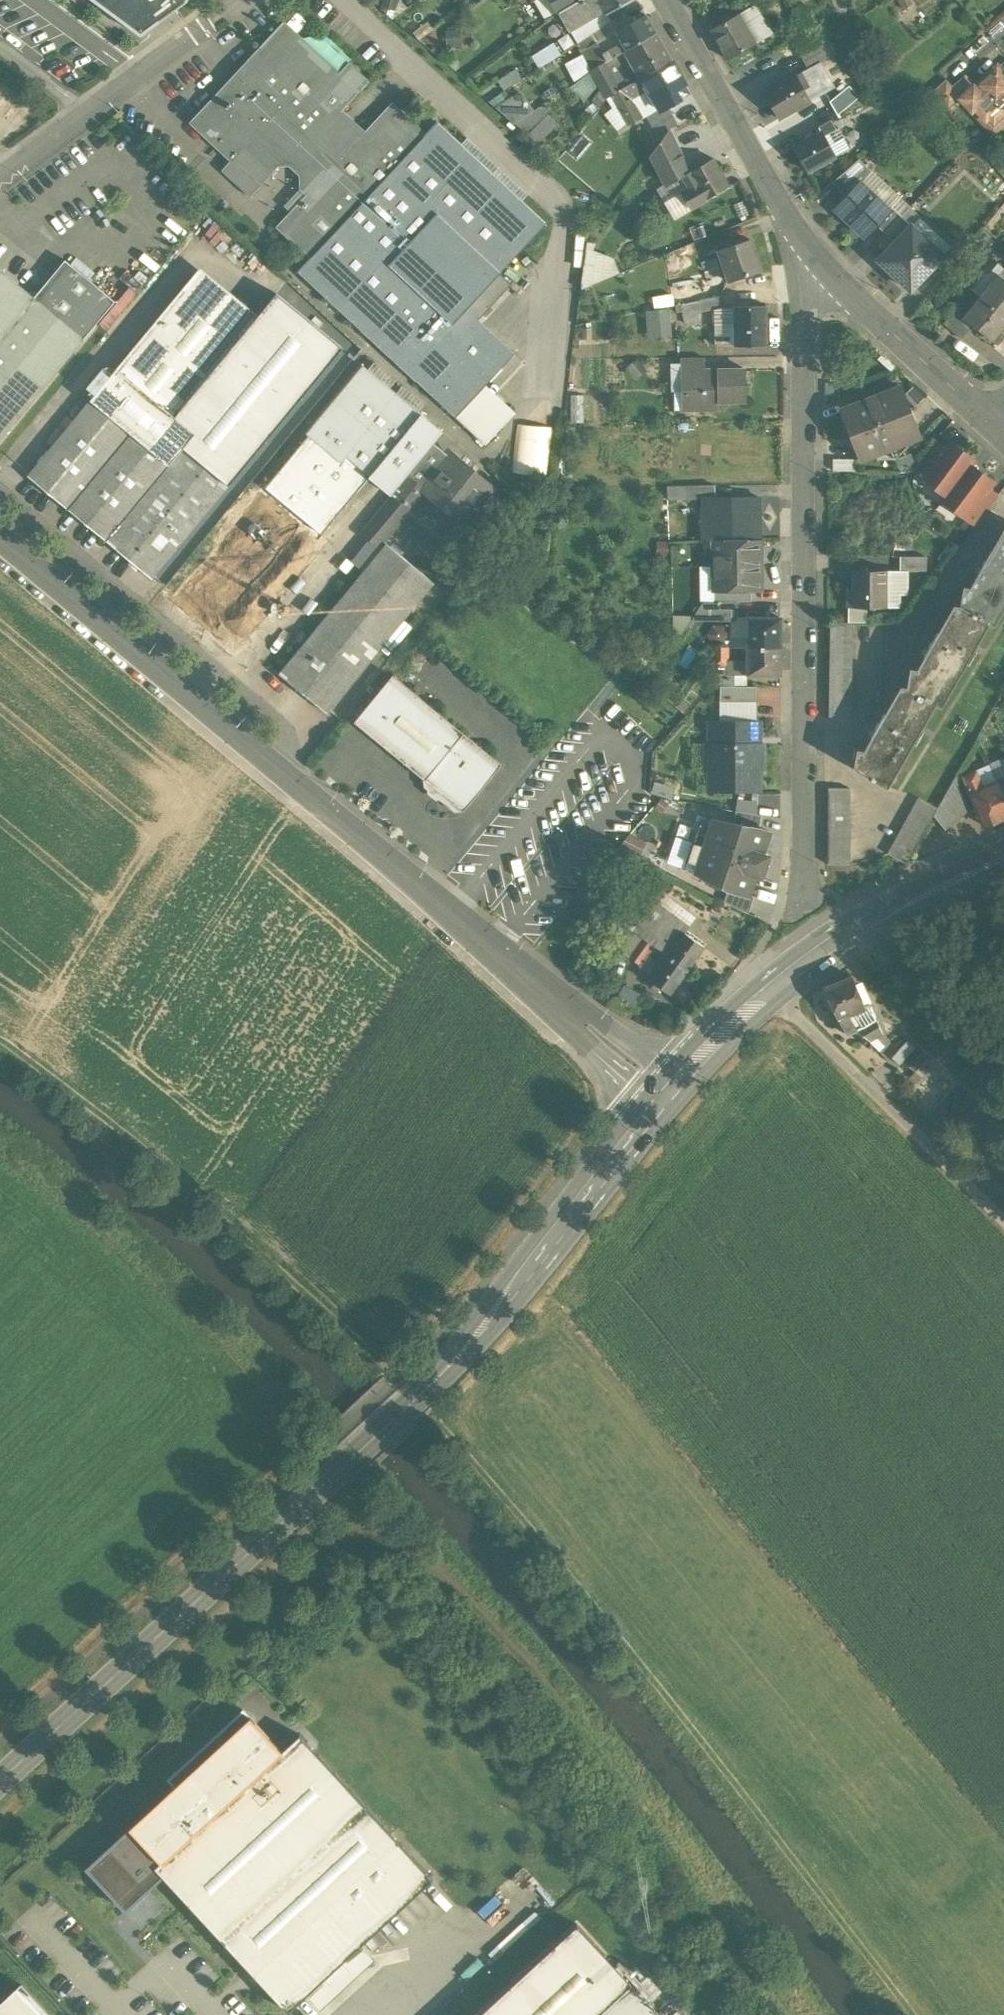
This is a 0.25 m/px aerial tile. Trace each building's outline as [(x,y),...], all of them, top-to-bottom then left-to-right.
[(141,35),(184,4),(188,0),(94,0),(141,35)] [(545,21),(556,14),(559,13),(551,0),(533,0),(545,21)] [(559,13),(581,0),(551,0),(559,13)] [(599,0),(581,0),(559,13),(556,14),(567,33),(605,11),(599,0)] [(605,11),(607,14),(631,0),(599,0),(605,11)] [(739,14),(730,19),(727,14),(718,19),(721,24),(711,29),(728,59),(755,44),(739,14)] [(646,15),(635,21),(632,17),(618,24),(621,29),(616,32),(622,43),(626,49),(656,33),(646,15)] [(391,102),(359,137),(336,116),(369,81),(348,63),(339,73),(283,21),(190,122),(231,160),(232,161),(242,150),(268,174),(270,175),(279,165),(289,164),(300,175),(301,188),(307,193),(277,226),(310,257),(298,270),(408,372),(408,371),(456,416),(485,385),(514,353),(467,309),(546,223),(437,121),(425,134),(391,102)] [(793,38),(801,52),(824,39),(816,25),(793,38)] [(636,67),(614,80),(620,90),(641,77),(671,59),(656,33),(626,49),(636,67)] [(824,39),(801,52),(811,69),(834,56),(824,39)] [(597,42),(582,52),(591,69),(604,62),(614,80),(636,67),(626,49),(606,60),(603,54),(597,42)] [(530,57),(538,69),(559,55),(552,43),(530,57)] [(622,43),(603,54),(606,60),(626,49),(622,43)] [(671,59),(641,77),(649,90),(659,108),(660,110),(668,105),(680,99),(674,89),(686,83),(672,59),(671,59)] [(604,62),(591,69),(602,87),(607,97),(612,95),(620,90),(614,80),(604,62)] [(973,92),(970,89),(960,98),(972,110),(975,108),(990,124),(1003,112),(1003,72),(1001,69),(998,72),(996,71),(973,92)] [(503,90),(521,78),(515,70),(496,82),(503,90)] [(803,73),(765,93),(779,119),(811,102),(803,87),(809,84),(803,73)] [(620,90),(612,95),(630,125),(641,118),(632,100),(649,90),(641,77),(620,90)] [(952,86),(946,79),(932,92),(947,110),(960,98),(970,89),(961,79),(952,86)] [(849,86),(830,101),(838,115),(858,98),(849,86)] [(602,87),(592,100),(598,107),(597,108),(598,108),(607,98),(607,97),(602,87)] [(523,90),(497,108),(513,122),(532,109),(523,90)] [(649,90),(632,100),(641,118),(645,116),(659,108),(649,90)] [(668,105),(660,110),(659,108),(645,116),(660,141),(668,131),(670,129),(678,124),(668,105)] [(538,107),(515,123),(538,143),(557,125),(538,107)] [(827,129),(814,136),(811,132),(805,135),(807,140),(795,147),(809,172),(836,157),(829,146),(834,143),(827,129)] [(660,141),(651,154),(657,165),(674,143),(668,131),(660,141)] [(674,143),(657,165),(667,185),(683,175),(682,175),(688,172),(674,143)] [(268,174),(242,150),(232,161),(231,160),(222,170),(251,196),(268,178),(266,176),(268,174)] [(713,158),(689,172),(688,172),(682,175),(683,175),(690,188),(683,192),(692,207),(729,186),(713,158)] [(859,159),(832,183),(846,196),(860,182),(860,183),(872,171),(859,159)] [(846,196),(835,208),(865,236),(876,225),(889,210),(860,183),(860,182),(846,196)] [(889,210),(876,225),(885,233),(901,215),(892,207),(889,210)] [(910,224),(901,215),(885,233),(894,242),(907,228),(910,224)] [(894,242),(878,260),(914,292),(943,260),(907,228),(894,242)] [(750,240),(720,250),(730,280),(760,270),(750,240)] [(612,259),(587,249),(581,286),(617,272),(612,259)] [(34,297),(84,338),(115,301),(65,259),(34,297)] [(34,297),(0,268),(0,338),(34,297)] [(999,274),(981,296),(1003,315),(1003,279),(999,274)] [(182,289),(91,400),(169,465),(196,433),(176,416),(241,337),(182,289)] [(199,428),(245,466),(342,349),(277,295),(241,337),(176,416),(196,433),(199,428)] [(981,296),(964,317),(992,341),(1003,327),(1003,315),(981,296)] [(0,338),(0,440),(84,338),(34,297),(0,338)] [(720,298),(681,305),(684,325),(700,313),(722,309),(720,298)] [(766,305),(735,305),(735,331),(741,331),(741,345),(766,345),(766,305)] [(646,314),(647,338),(669,337),(668,313),(646,314)] [(969,328),(951,313),(943,323),(961,338),(969,328)] [(705,369),(705,357),(681,358),(681,370),(705,369)] [(625,368),(634,380),(645,372),(637,360),(625,368)] [(442,431),(363,365),(307,433),(309,435),(303,442),(302,442),(359,489),(360,490),(370,477),(390,494),(433,443),(442,431)] [(102,369),(87,387),(95,394),(110,376),(102,369)] [(705,369),(681,370),(681,392),(690,392),(690,410),(692,410),(692,404),(705,404),(705,409),(719,409),(719,401),(746,400),(746,369),(731,370),(731,369),(705,369)] [(485,385),(456,416),(486,444),(515,412),(485,385)] [(901,386),(841,409),(860,459),(920,436),(901,386)] [(572,421),(584,421),(584,395),(571,395),(572,421)] [(91,400),(28,475),(107,540),(169,465),(91,400)] [(552,427),(517,424),(512,472),(546,476),(552,427)] [(169,465),(107,540),(152,578),(245,466),(199,428),(169,465)] [(935,441),(913,469),(924,477),(945,448),(935,441)] [(359,489),(302,442),(264,487),(324,536),(359,489)] [(945,448),(924,477),(946,494),(947,495),(970,464),(974,460),(950,442),(945,448)] [(433,443),(390,494),(409,509),(424,491),(416,484),(427,471),(430,474),(447,454),(433,443)] [(461,466),(447,454),(430,474),(427,471),(416,484),(424,491),(435,500),(438,500),(444,504),(449,503),(465,517),(473,507),(474,508),(477,505),(475,504),(480,497),(476,494),(486,481),(463,463),(461,466)] [(855,459),(833,459),(833,470),(855,470),(855,459)] [(970,464),(947,495),(946,494),(943,499),(967,517),(989,488),(993,481),(970,464)] [(715,497),(715,485),(687,486),(687,499),(703,499),(703,498),(715,497)] [(687,499),(687,486),(672,486),(672,499),(687,499)] [(264,487),(167,606),(228,655),(324,536),(264,487)] [(989,488),(967,517),(976,524),(998,495),(989,488)] [(715,497),(703,498),(703,499),(704,541),(713,541),(760,541),(759,497),(715,497)] [(391,500),(363,534),(382,549),(387,543),(383,540),(406,512),(391,500)] [(964,586),(961,605),(989,621),(995,624),(1003,608),(1003,529),(970,587),(964,586)] [(760,565),(760,541),(713,541),(714,566),(760,565)] [(382,549),(279,674),(326,712),(434,582),(387,543),(382,549)] [(926,556),(900,556),(900,571),(908,571),(926,571),(926,556)] [(760,589),(760,565),(714,566),(714,590),(715,590),(751,590),(760,589)] [(886,571),(854,570),(853,587),(849,587),(848,606),(885,607),(886,571)] [(900,571),(886,571),(885,607),(900,607),(907,596),(908,571),(900,571)] [(751,590),(715,590),(715,601),(738,601),(751,601),(751,590)] [(715,601),(703,601),(694,616),(715,617),(728,617),(738,617),(738,601),(715,601)] [(954,604),(917,668),(910,667),(907,686),(901,685),(864,749),(858,748),(853,767),(887,787),(935,703),(941,706),(989,621),(961,605),(954,604)] [(765,612),(755,611),(755,617),(748,617),(748,647),(780,647),(780,617),(765,617),(765,612)] [(728,617),(715,617),(714,647),(728,647),(728,617)] [(853,623),(831,623),(830,693),(852,694),(853,623)] [(728,647),(714,647),(714,666),(728,665),(728,659),(728,647)] [(780,647),(748,647),(748,659),(748,674),(780,674),(780,647)] [(748,659),(728,659),(728,665),(728,674),(734,674),(748,674),(748,659)] [(728,665),(714,666),(714,671),(708,671),(708,686),(719,686),(734,686),(734,674),(728,674),(728,665)] [(501,764),(393,675),(354,721),(463,811),(501,764)] [(734,686),(719,686),(719,703),(756,703),(756,686),(734,686)] [(852,694),(830,693),(829,715),(851,715),(852,694)] [(719,723),(756,723),(756,703),(719,703),(719,723)] [(712,744),(707,744),(707,769),(711,769),(711,790),(758,790),(758,769),(763,769),(763,743),(758,743),(758,723),(756,723),(719,723),(712,723),(712,744)] [(983,788),(976,771),(964,777),(984,826),(1003,817),(1003,798),(997,781),(983,788)] [(968,810),(955,777),(937,808),(933,815),(945,829),(968,810)] [(850,788),(828,788),(827,864),(850,864),(850,788)] [(937,808),(918,797),(887,853),(906,864),(933,815),(937,808)] [(762,815),(736,810),(734,823),(742,824),(755,829),(756,826),(759,828),(762,815)] [(734,823),(713,819),(711,826),(704,846),(765,866),(769,855),(762,853),(770,831),(759,828),(756,826),(755,829),(742,824),(734,823)] [(711,826),(699,822),(693,842),(704,846),(711,826)] [(704,846),(693,842),(686,862),(698,865),(704,846)] [(765,866),(704,846),(698,865),(695,872),(717,883),(729,887),(728,889),(749,896),(749,894),(756,874),(762,876),(765,866)] [(665,897),(642,880),(635,888),(638,891),(659,906),(665,897)] [(749,896),(728,889),(724,901),(748,913),(754,896),(749,894),(749,896)] [(659,906),(638,891),(618,918),(644,938),(664,952),(680,929),(671,922),(674,918),(659,906)] [(644,938),(617,919),(603,938),(630,958),(638,947),(644,938)] [(704,946),(680,929),(664,952),(664,953),(687,969),(704,946)] [(664,952),(644,938),(638,947),(647,953),(658,960),(664,953),(664,952)] [(638,947),(630,958),(639,964),(647,953),(638,947)] [(658,960),(650,972),(654,975),(651,980),(670,993),(687,969),(664,953),(658,960)] [(852,976),(824,988),(837,1017),(847,1034),(855,1030),(862,1027),(853,1011),(865,1006),(864,1005),(852,976)] [(865,1006),(853,1011),(862,1027),(876,1019),(870,1006),(871,1006),(869,1003),(864,1005),(865,1006)] [(862,1027),(855,1030),(869,1040),(883,1033),(876,1019),(862,1027)] [(906,1041),(891,1057),(900,1064),(914,1048),(906,1041)] [(925,1059),(916,1050),(906,1062),(915,1070),(925,1059)] [(158,1871),(286,1753),(245,1708),(167,1779),(174,1787),(88,1866),(128,1909),(163,1877),(158,1871)] [(163,1877),(288,2013),(432,1881),(302,1739),(286,1753),(158,1871),(163,1877)] [(477,2014),(595,2014),(631,1982),(577,1923),(477,2014)] [(595,2014),(661,2014),(631,1982),(595,2014)] [(21,1984),(0,2003),(0,2014),(50,2014),(21,1984)]
